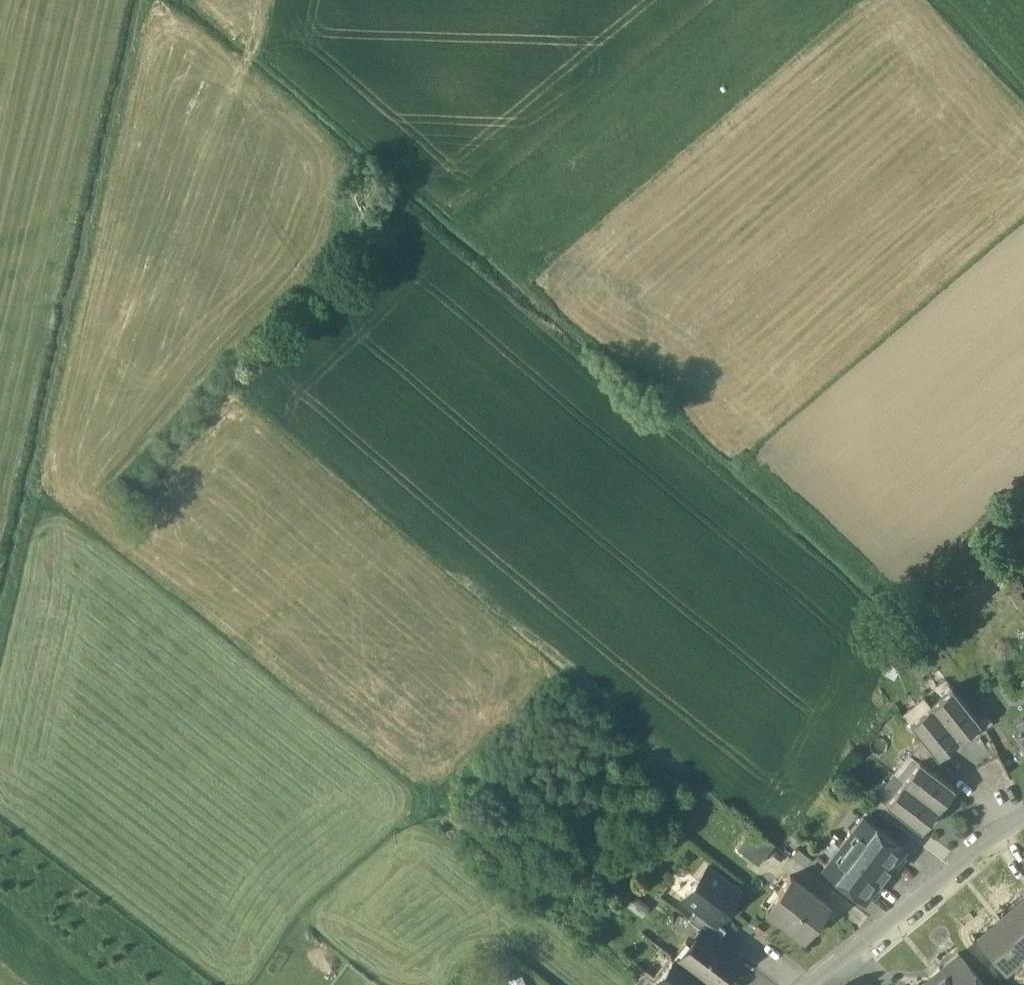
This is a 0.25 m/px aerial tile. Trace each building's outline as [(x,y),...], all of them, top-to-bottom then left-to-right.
[(978,723),(950,688),(909,722),(922,738),(936,756),(937,756),(978,723)] [(1015,725),(1019,734),(1023,731),(1023,721),(1015,725)] [(936,756),(922,738),(909,754),(917,760),(918,759),(931,769),(940,758),(937,756),(936,756)] [(998,754),(976,766),(989,789),(1010,777),(998,754)] [(931,769),(918,759),(917,760),(886,801),(886,802),(898,812),(921,829),(953,786),(931,769)] [(886,802),(886,801),(878,795),(870,806),(891,821),(898,812),(886,802)] [(864,896),(903,847),(863,816),(824,865),(864,896)] [(774,844),(753,827),(737,848),(758,864),(774,844)] [(740,891),(707,866),(706,868),(709,870),(700,883),(696,880),(683,898),(696,908),(715,923),(716,922),(740,891)] [(829,906),(790,876),(765,908),(805,938),(829,906)] [(1004,917),(1003,918),(978,938),(977,939),(993,959),(996,957),(1005,968),(1002,970),(1004,972),(1005,971),(1023,955),(1023,901),(1004,917)] [(715,923),(696,908),(688,919),(700,928),(701,929),(702,928),(706,931),(717,940),(725,929),(716,922),(715,923)] [(692,948),(697,952),(687,965),(682,961),(681,962),(711,984),(718,984),(738,956),(717,940),(706,931),(693,948),(692,948)] [(685,942),(674,957),(681,962),(682,961),(692,948),(693,948),(685,942)] [(697,952),(692,948),(682,961),(687,965),(697,952)] [(958,952),(939,968),(943,974),(929,984),(985,984),(958,952)] [(674,957),(657,979),(655,983),(657,984),(711,984),(681,962),(674,957)] [(645,970),(634,983),(637,984),(657,984),(655,983),(657,979),(645,970)]
